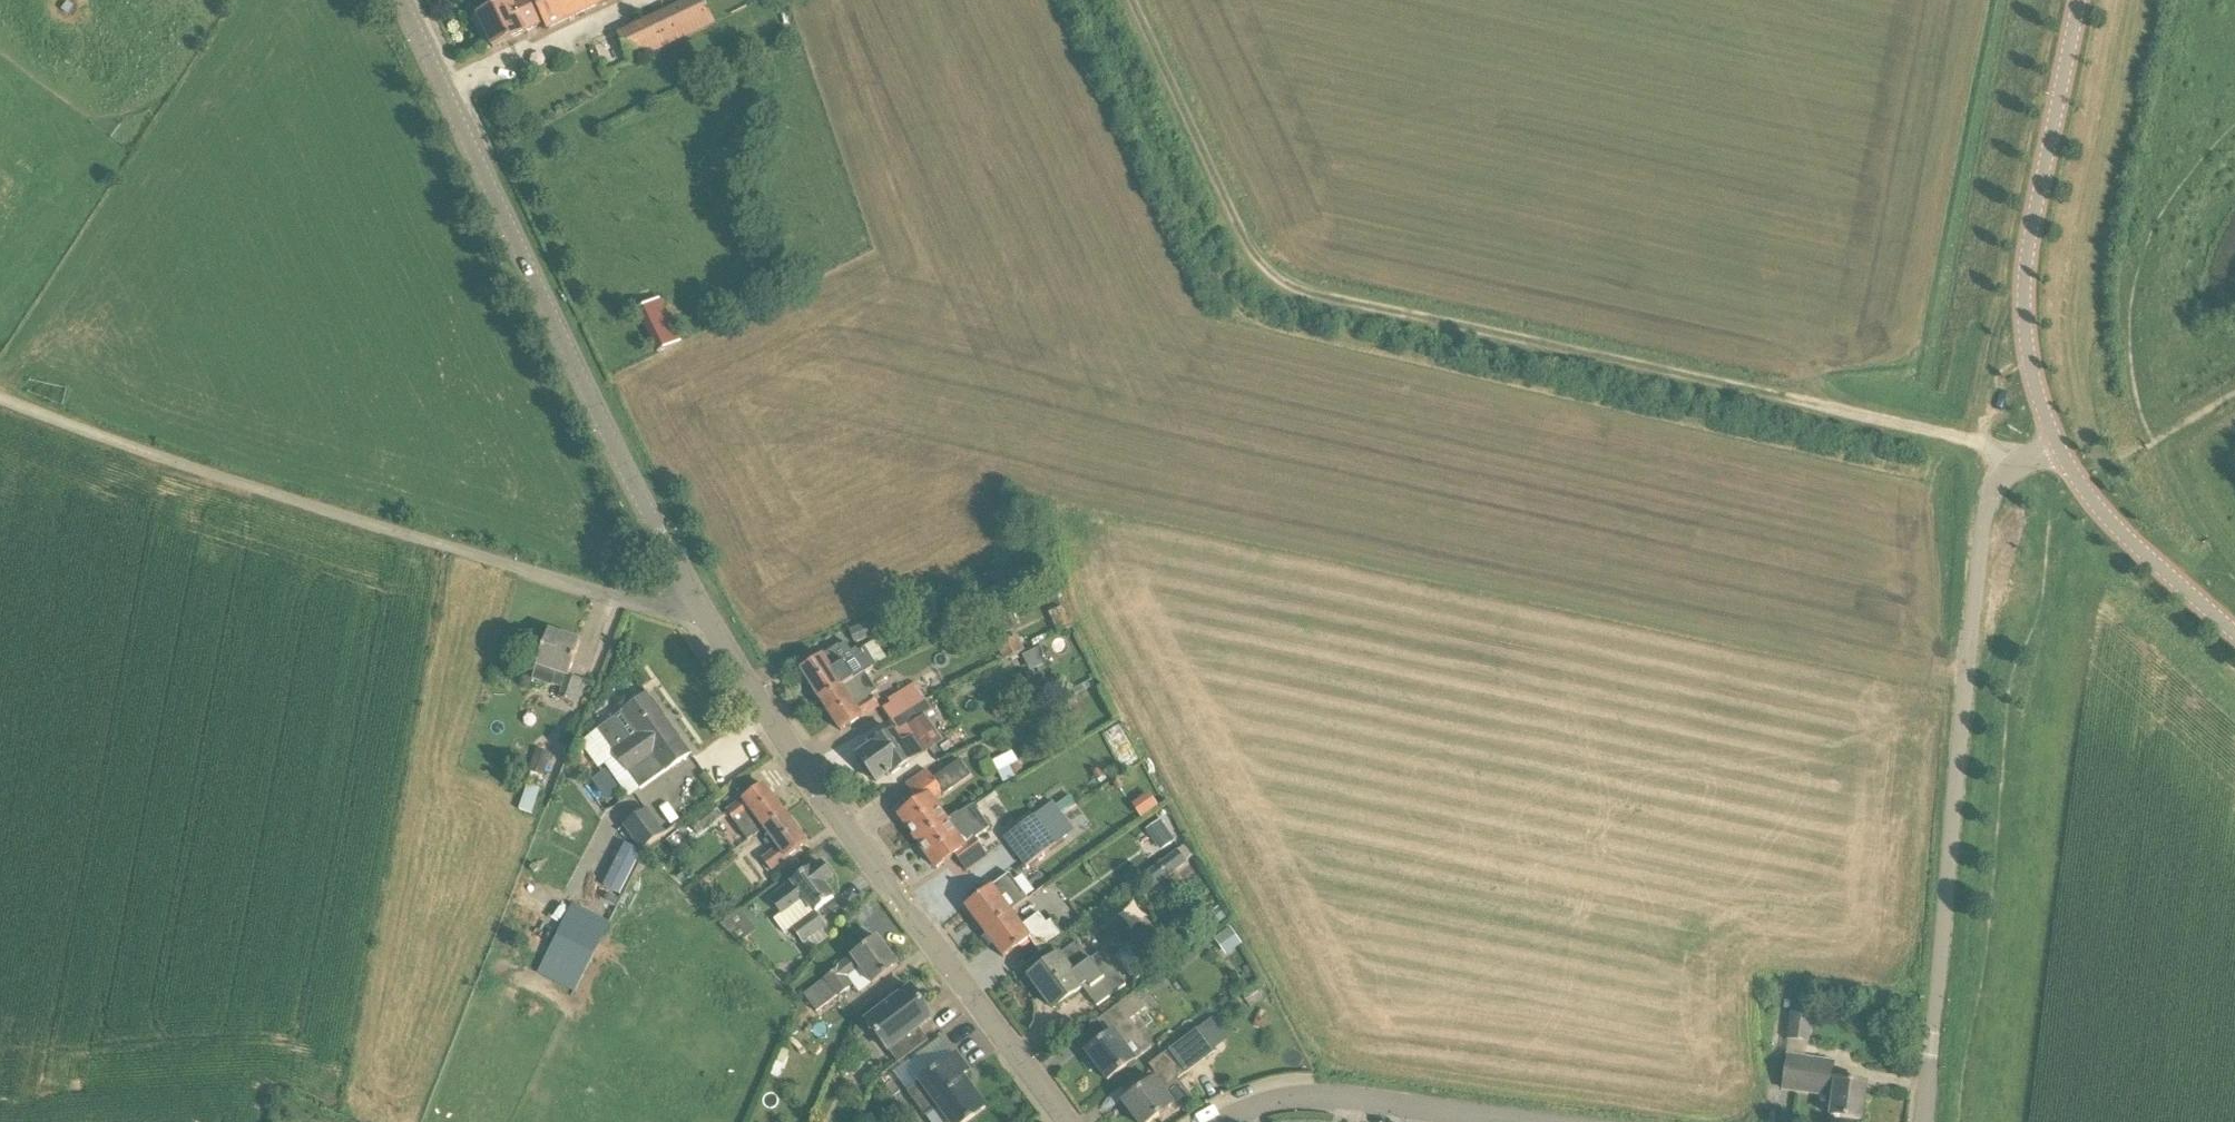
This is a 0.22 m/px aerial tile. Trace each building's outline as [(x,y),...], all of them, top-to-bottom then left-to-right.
[(514,39),(545,24),(549,31),(615,0),(510,0),(478,15),(494,48),(514,39)] [(716,25),(704,0),(697,0),(620,37),(634,65),(716,25)] [(659,354),(679,344),(684,342),(662,298),(657,300),(638,310),(659,354)] [(1025,595),(1047,583),(1042,574),(1020,586),(1025,595)] [(1061,607),(1049,614),(1060,635),(1072,629),(1061,607)] [(889,612),(850,630),(856,643),(895,626),(889,612)] [(570,675),(581,643),(549,632),(533,679),(561,689),(558,698),(575,704),(583,680),(570,675)] [(1025,650),(1018,636),(998,645),(1005,660),(1025,650)] [(854,680),(865,675),(864,673),(877,665),(866,648),(859,651),(858,649),(852,651),(846,642),(801,671),(821,701),(854,680)] [(1037,668),(1038,669),(1049,663),(1041,648),(1030,653),(1037,668)] [(841,732),(879,707),(872,696),(877,693),(865,675),(854,680),(821,701),(841,732)] [(890,720),(924,696),(915,682),(887,701),(889,704),(882,709),(890,720)] [(1071,698),(1073,690),(1074,687),(1064,684),(1060,695),(1071,698)] [(641,791),(691,754),(648,695),(598,731),(641,791)] [(933,709),(927,700),(924,696),(890,720),(893,725),(885,730),(889,735),(858,756),(877,783),(891,773),(893,776),(927,752),(909,725),(933,709)] [(550,752),(536,748),(518,809),(532,813),(550,752)] [(1004,783),(1016,777),(1016,775),(1023,771),(1013,753),(994,763),(1004,783)] [(917,841),(946,820),(934,803),(972,777),(960,760),(933,778),(927,770),(907,784),(919,803),(900,816),(917,841)] [(749,841),(763,830),(785,814),(764,785),(745,800),(728,812),(735,822),(749,841)] [(689,841),(723,816),(715,805),(714,803),(680,828),(689,841)] [(948,822),(946,820),(917,841),(937,869),(955,855),(967,872),(989,857),(976,838),(986,830),(970,807),(948,822)] [(643,851),(666,835),(648,810),(625,826),(643,851)] [(1046,827),(1055,821),(1051,815),(1048,818),(1044,813),(1038,818),(1036,815),(1005,839),(1016,853),(1049,830),(1046,827)] [(770,872),(808,844),(785,814),(763,830),(776,848),(761,859),(770,872)] [(1049,830),(1016,853),(1026,867),(1057,843),(1055,841),(1065,834),(1055,821),(1046,827),(1049,830)] [(1147,830),(1154,841),(1168,831),(1161,821),(1147,830)] [(604,886),(620,895),(642,851),(625,843),(604,886)] [(1152,888),(1187,861),(1179,851),(1144,877),(1152,888)] [(826,928),(825,926),(815,912),(834,898),(824,884),(833,877),(823,864),(813,871),(812,869),(771,900),(782,915),(775,920),(785,934),(792,929),(803,944),(826,928)] [(1014,912),(1014,913),(1027,904),(1014,887),(1017,885),(1009,874),(966,907),(985,933),(1014,912)] [(1065,895),(1053,903),(1068,925),(1080,917),(1065,895)] [(576,991),(611,921),(573,902),(538,971),(576,991)] [(1004,958),(1032,937),(1041,950),(1063,934),(1052,919),(1047,923),(1039,912),(1023,924),(1014,913),(1014,912),(985,933),(1004,958)] [(744,925),(731,935),(741,944),(752,936),(744,925)] [(1227,956),(1243,945),(1231,928),(1215,939),(1227,956)] [(1143,937),(1117,957),(1133,978),(1159,958),(1143,937)] [(873,985),(881,979),(899,966),(878,938),(805,993),(818,1011),(836,997),(838,1000),(868,978),(873,985)] [(1097,1007),(1115,994),(1126,986),(1100,951),(1088,959),(1076,943),(1030,977),(1054,1010),(1083,988),(1097,1007)] [(934,1019),(924,1006),(911,988),(866,1022),(885,1046),(899,1065),(929,1042),(919,1029),(934,1019)] [(1108,1081),(1152,1048),(1131,1020),(1147,1008),(1135,993),(1098,1022),(1109,1036),(1087,1053),(1108,1081)] [(1789,1040),(1808,1043),(1812,1017),(1793,1014),(1789,1040)] [(1170,1051),(1150,1066),(1159,1077),(1124,1102),(1139,1121),(1153,1121),(1174,1106),(1163,1091),(1187,1073),(1170,1051)] [(986,1108),(962,1076),(968,1072),(956,1056),(909,1090),(927,1115),(937,1109),(947,1121),(968,1121),(986,1108)] [(1861,1121),(1866,1084),(1832,1079),(1834,1064),(1787,1057),(1782,1089),(1835,1096),(1832,1117),(1861,1121)]
